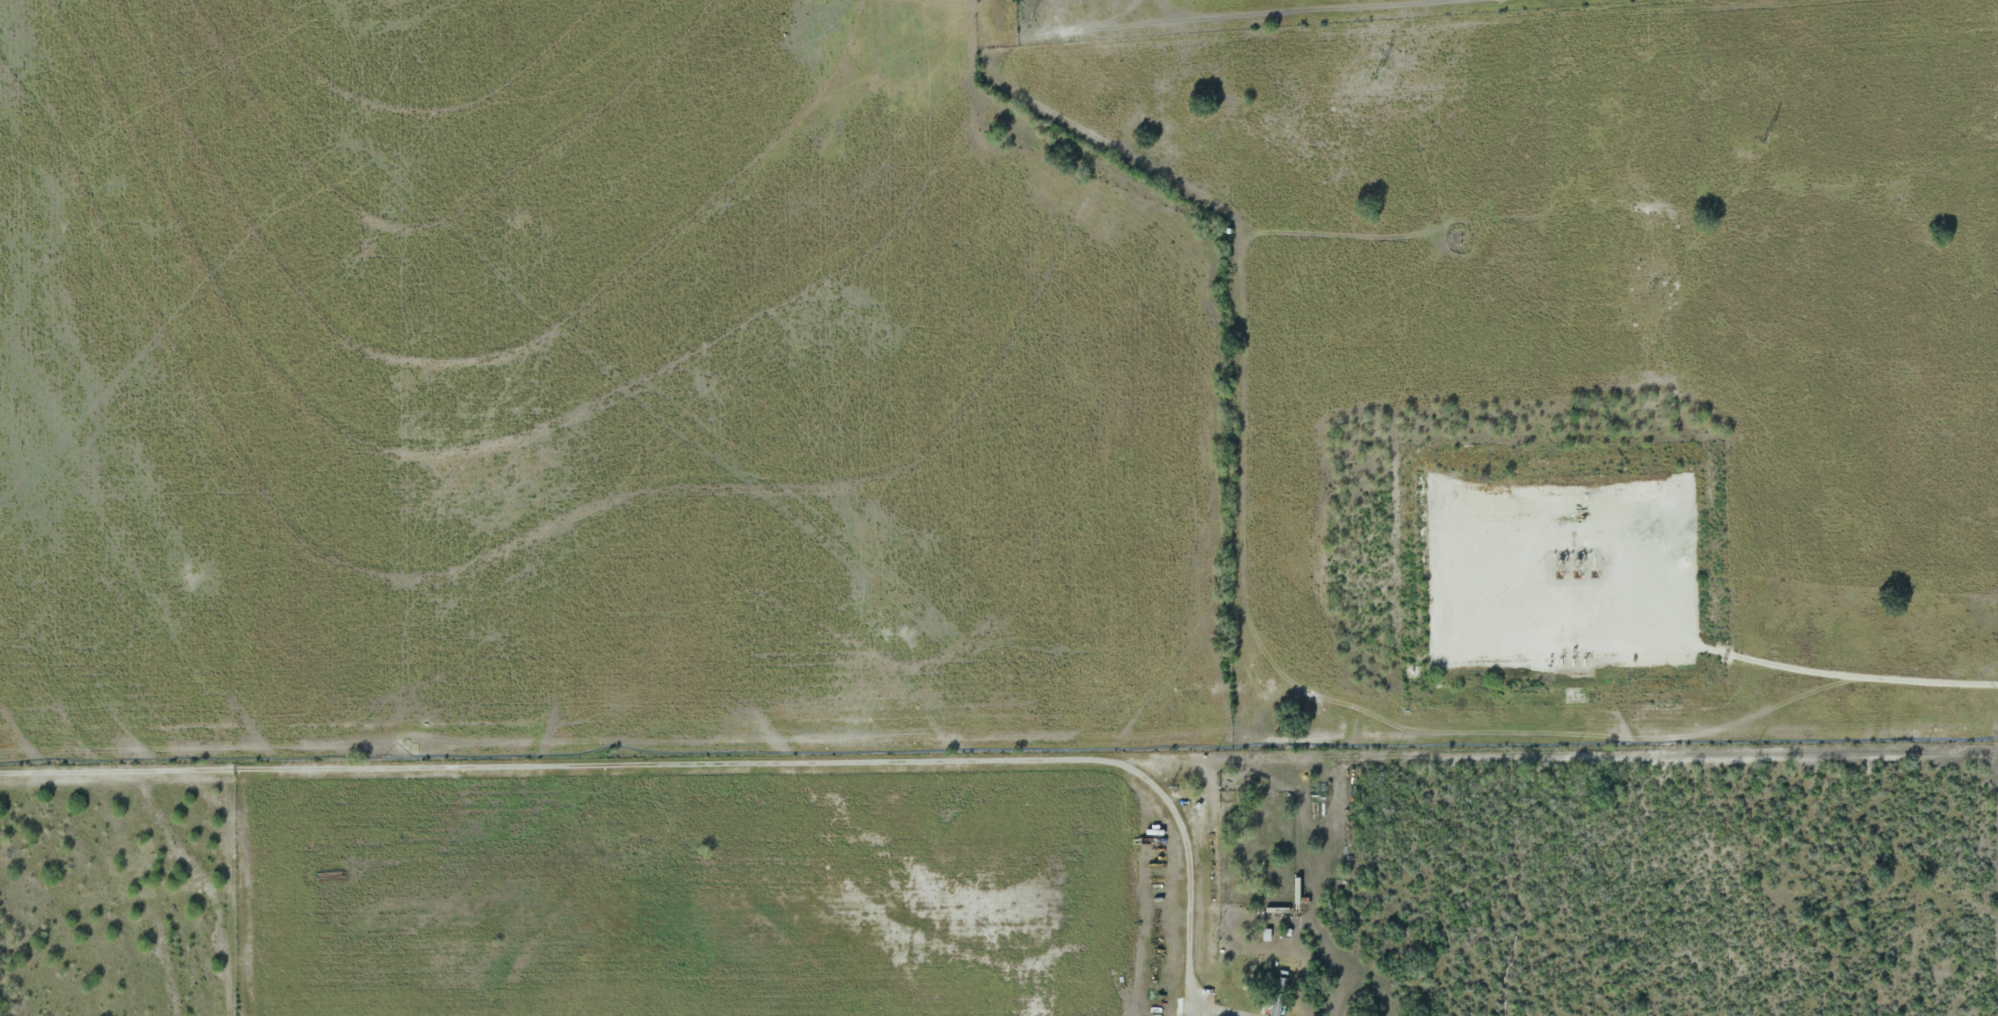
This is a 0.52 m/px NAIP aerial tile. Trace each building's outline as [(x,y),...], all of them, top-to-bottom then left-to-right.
[(1277,978),(1267,1015),(1277,1015),(1287,981),(1277,978)]
